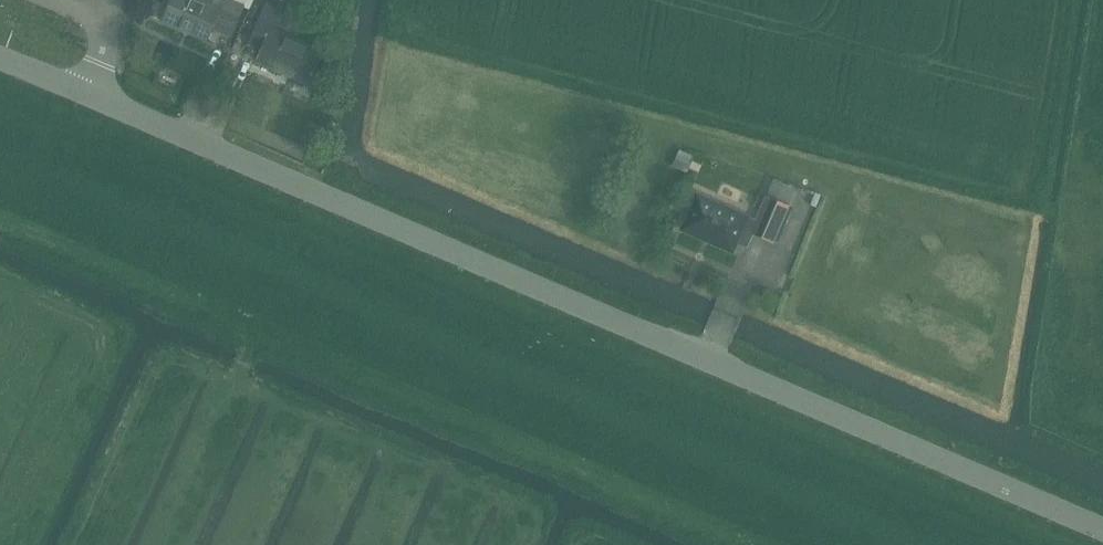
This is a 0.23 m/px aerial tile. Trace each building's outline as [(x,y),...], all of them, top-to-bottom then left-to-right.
[(245,2),(239,0),(172,0),(163,20),(207,39),(212,26),(231,34),(245,2)] [(309,83),(325,50),(277,28),(286,9),(268,1),(249,42),(262,48),(256,59),(309,83)] [(679,149),(672,166),(687,173),(694,156),(679,149)] [(697,196),(682,229),(689,232),(732,250),(736,242),(738,237),(749,241),(753,232),(763,237),(773,241),(787,208),(789,204),(777,199),(771,196),(766,194),(754,220),(747,217),(704,199),(697,196)]
